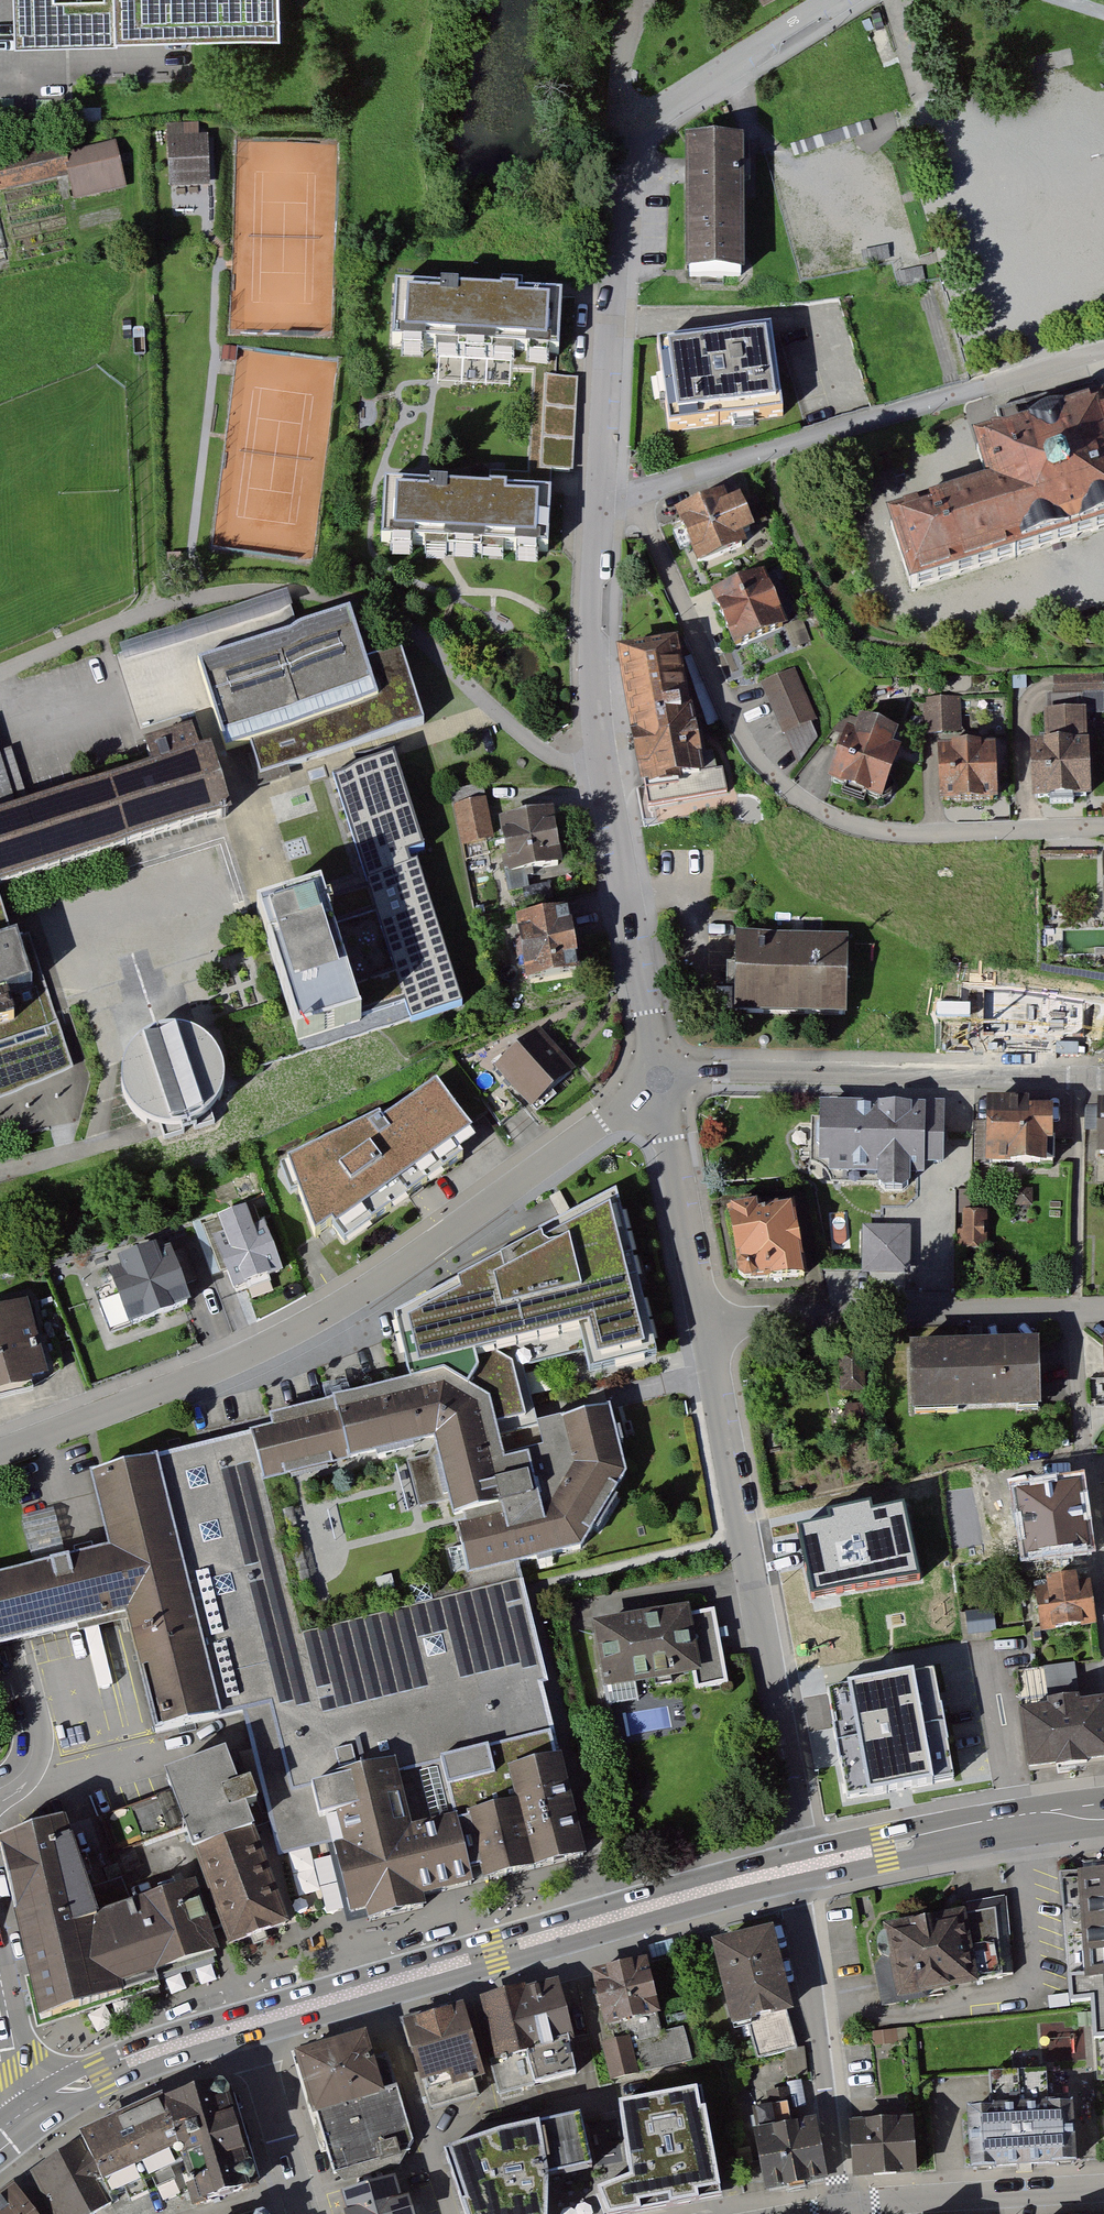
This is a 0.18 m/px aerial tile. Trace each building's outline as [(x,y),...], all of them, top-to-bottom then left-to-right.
[(13,44),(269,40),(268,0),(12,0),(13,44)] [(790,140),(795,157),(855,138),(873,133),(868,116),(790,140)] [(199,125),(167,127),(171,190),(212,187),(209,137),(200,138),(199,125)] [(744,141),(686,141),(686,276),(745,276),(744,141)] [(0,165),(0,192),(65,177),(70,200),(120,188),(110,146),(63,157),(62,150),(0,165)] [(889,245),(861,251),(865,269),(893,264),(889,245)] [(921,268),(896,273),(899,288),(925,283),(921,268)] [(561,298),(394,292),(391,353),(455,358),(559,364),(561,298)] [(765,330),(662,346),(675,432),(778,416),(765,330)] [(578,381),(543,378),(537,474),(571,476),(578,381)] [(971,443),(985,486),(889,516),(913,590),(1103,529),(1103,407),(1102,401),(971,443)] [(550,492),(382,485),(379,547),(441,550),(545,556),(550,492)] [(723,495),(673,515),(693,568),(745,548),(741,538),(753,533),(740,499),(726,504),(723,495)] [(762,575),(706,597),(728,651),(784,629),(762,575)] [(259,776),(425,734),(405,657),(365,668),(351,613),(300,626),(292,596),(121,640),(126,660),(195,642),(225,756),(252,749),(259,776)] [(680,647),(620,659),(648,804),(708,792),(680,647)] [(798,670),(760,684),(779,736),(818,722),(798,670)] [(1027,742),(1030,804),(1089,801),(1085,713),(1103,712),(1103,693),(1103,675),(1053,677),(1055,710),(1041,710),(1043,742),(1027,742)] [(961,697),(923,699),(924,734),(962,732),(961,697)] [(843,729),(823,780),(879,803),(901,748),(893,745),(898,731),(859,716),(852,733),(843,729)] [(83,1077),(32,920),(14,926),(7,905),(230,832),(197,731),(144,749),(153,777),(16,821),(0,773),(0,1104),(83,1077)] [(993,742),(934,746),(938,807),(997,803),(993,742)] [(388,758),(327,777),(362,889),(318,903),(316,896),(247,918),(290,1052),(356,1031),(352,1019),(399,1004),(407,1028),(457,1012),(408,858),(419,855),(388,758)] [(479,796),(448,803),(458,847),(489,841),(479,796)] [(543,811),(495,820),(507,881),(554,872),(543,811)] [(564,911),(510,921),(523,990),(576,980),(564,911)] [(845,934),(731,933),(730,1017),(844,1019),(845,934)] [(997,1020),(997,1052),(1085,1052),(1085,1021),(997,1020)] [(212,1046),(197,1034),(180,1029),(162,1029),(145,1036),(132,1048),(123,1063),(120,1081),(123,1097),(131,1111),(143,1123),(158,1130),(174,1132),(190,1129),(204,1121),(215,1110),(222,1095),(225,1079),(221,1061),(212,1046)] [(537,1030),(493,1068),(534,1116),(579,1078),(537,1030)] [(379,1120),(288,1164),(315,1238),(331,1226),(336,1232),(472,1134),(436,1087),(382,1127),(379,1120)] [(1096,1101),(1095,1156),(1103,1156),(1103,1101),(1096,1101)] [(941,1103),(820,1104),(817,1163),(833,1178),(875,1179),(876,1193),(908,1192),(908,1179),(922,1178),(922,1170),(942,1171),(941,1103)] [(1026,1114),(985,1114),(985,1163),(1045,1163),(1045,1140),(1052,1140),(1051,1103),(1025,1104),(1026,1114)] [(524,1371),(584,1355),(589,1378),(657,1361),(615,1202),(395,1323),(410,1386),(441,1378),(487,1403),(498,1439),(538,1430),(524,1371)] [(753,1205),(723,1210),(737,1288),(800,1277),(788,1208),(755,1214),(753,1205)] [(988,1211),(957,1211),(957,1250),(988,1251),(988,1211)] [(264,1223),(210,1242),(229,1297),(283,1278),(264,1223)] [(911,1227),(863,1227),(863,1276),(911,1276),(911,1227)] [(181,1269),(107,1294),(125,1345),(158,1334),(162,1347),(190,1338),(180,1309),(193,1304),(181,1269)] [(0,1310),(0,1394),(41,1383),(20,1305),(0,1310)] [(1034,1340),(906,1347),(910,1414),(1038,1406),(1034,1340)] [(272,1432),(253,1437),(265,1486),(433,1445),(467,1584),(581,1551),(627,1478),(609,1410),(538,1430),(543,1452),(527,1455),(528,1461),(503,1467),(498,1439),(487,1403),(441,1378),(410,1386),(269,1420),(272,1432)] [(0,1581),(0,1645),(127,1613),(159,1739),(244,1718),(281,1864),(333,1851),(351,1921),(592,1861),(560,1735),(523,1582),(302,1636),(265,1486),(253,1437),(97,1475),(115,1552),(0,1581)] [(1077,1486),(1014,1495),(1023,1561),(1087,1552),(1077,1486)] [(23,1512),(32,1552),(65,1545),(56,1505),(23,1512)] [(919,1579),(904,1505),(795,1527),(810,1601),(919,1579)] [(1087,1577),(1031,1584),(1038,1638),(1094,1631),(1087,1577)] [(689,1605),(590,1624),(603,1692),(694,1674),(698,1692),(728,1686),(713,1613),(691,1617),(689,1605)] [(993,1612),(966,1615),(969,1638),(996,1634),(993,1612)] [(828,1692),(847,1799),(956,1779),(936,1672),(828,1692)] [(1015,1711),(1023,1775),(1103,1765),(1103,1700),(1015,1711)] [(227,1761),(168,1782),(228,1953),(292,1930),(227,1761)] [(64,1823),(1,1841),(41,2019),(160,1985),(156,1976),(215,1956),(190,1882),(93,1915),(64,1823)] [(1061,1879),(1071,2004),(1091,2002),(1094,2041),(1103,2041),(1103,1875),(1061,1879)] [(990,1905),(881,1925),(895,2001),(1005,1981),(990,1905)] [(741,1938),(711,1945),(728,2026),(751,2022),(759,2061),(799,2052),(791,2020),(771,1932),(741,1938)] [(646,1960),(588,1974),(611,2080),(698,2062),(691,2028),(662,2035),(646,1960)] [(559,1979),(521,1989),(548,2088),(586,2077),(559,1979)] [(521,1989),(472,2002),(499,2100),(548,2088),(521,1989)] [(460,2006),(401,2022),(424,2107),(483,2091),(460,2006)] [(362,2034),(290,2056),(307,2116),(316,2113),(334,2174),(414,2151),(386,2056),(370,2061),(362,2034)] [(190,2207),(255,2187),(223,2082),(158,2101),(173,2150),(190,2207)] [(613,2105),(627,2181),(594,2193),(601,2213),(639,2213),(719,2200),(696,2091),(613,2105)] [(107,2208),(93,2186),(173,2150),(158,2101),(156,2097),(74,2138),(77,2144),(21,2178),(43,2213),(97,2213),(107,2208)] [(788,2103),(751,2109),(755,2132),(791,2127),(788,2103)] [(1069,2104),(964,2112),(968,2171),(1074,2163),(1069,2104)] [(912,2113),(850,2118),(854,2176),(916,2172),(912,2113)] [(442,2154),(459,2213),(542,2213),(544,2175),(586,2166),(576,2119),(491,2139),(442,2154)] [(791,2127),(755,2132),(764,2191),(824,2182),(815,2123),(791,2127)] [(337,2200),(341,2213),(403,2213),(394,2184),(337,2200)] [(10,2186),(0,2193),(0,2213),(30,2213),(10,2186)]
